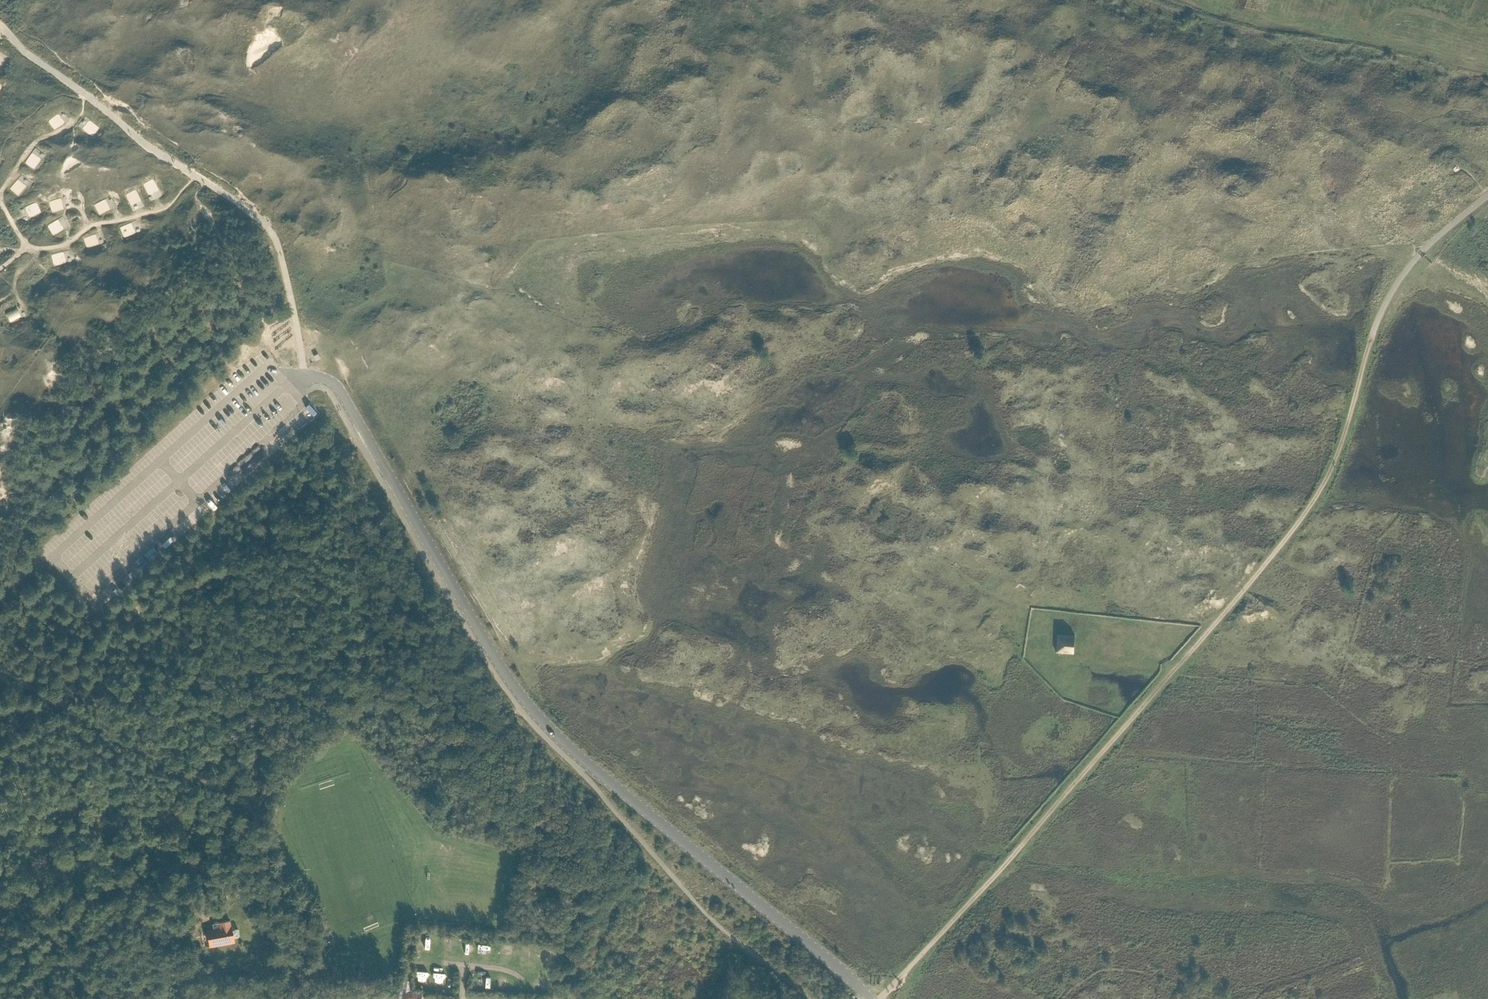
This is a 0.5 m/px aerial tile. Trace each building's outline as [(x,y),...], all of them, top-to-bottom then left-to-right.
[(1058,634),(1056,652),(1074,653),(1075,636),(1058,634)] [(238,889),(226,891),(227,898),(239,896),(238,889)] [(213,930),(207,931),(210,946),(234,941),(231,927),(230,927),(229,921),(218,923),(219,924),(212,925),(213,930)]
